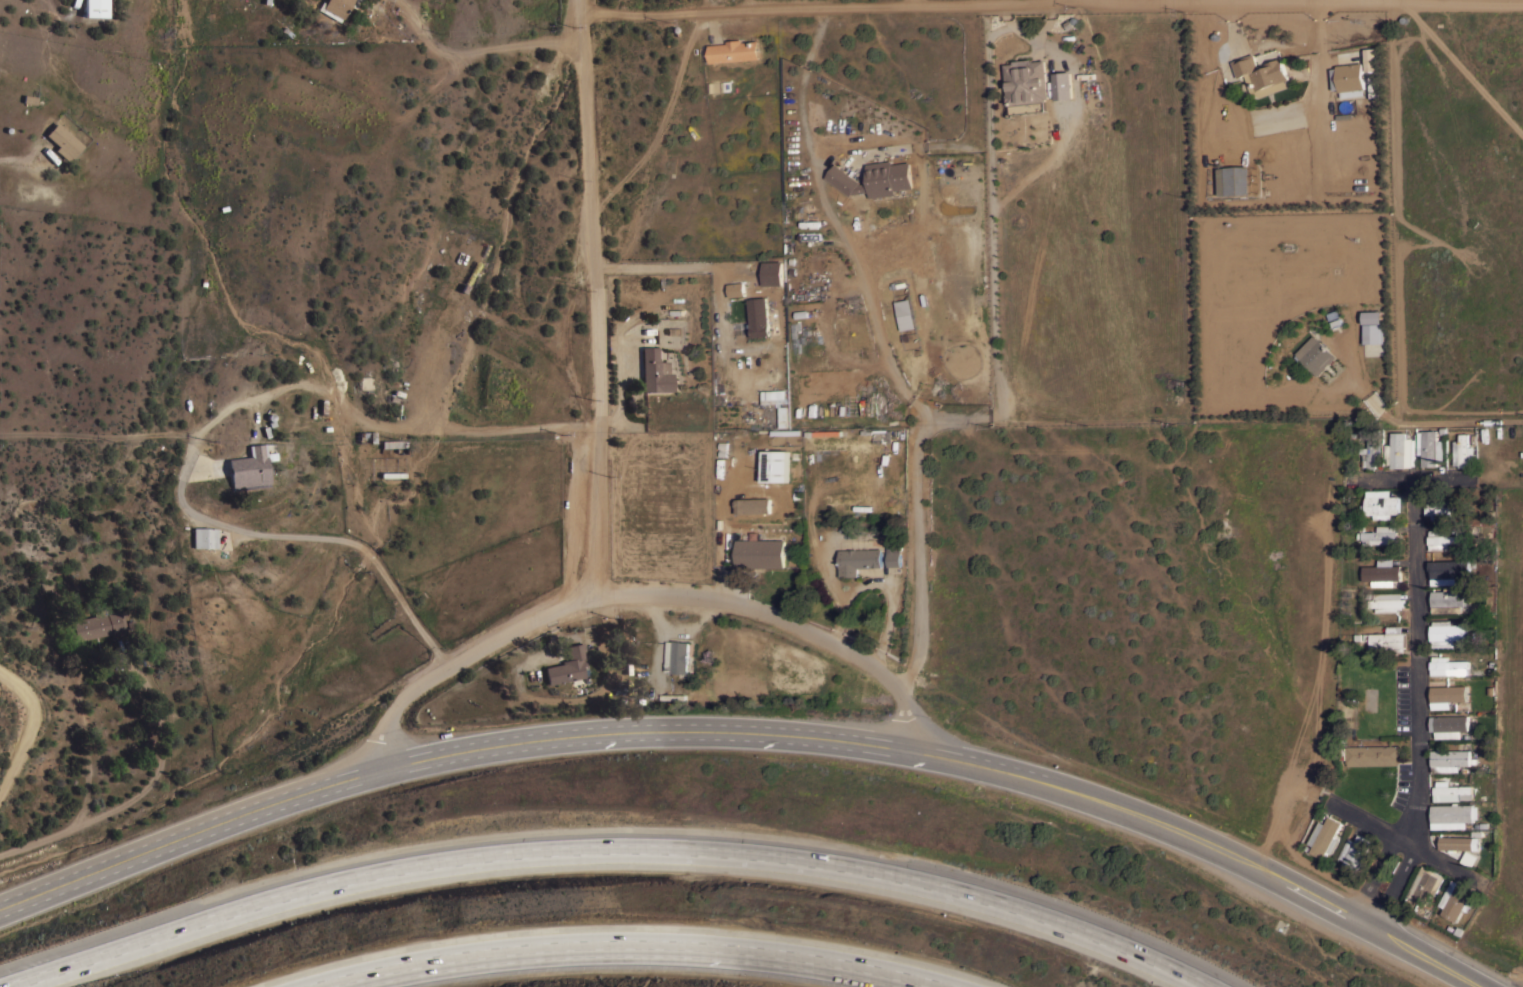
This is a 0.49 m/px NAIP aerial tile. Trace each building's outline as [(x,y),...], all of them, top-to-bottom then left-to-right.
[(84,17),(84,0),(107,0),(106,17),(84,17)] [(323,2),(324,0),(360,0),(354,9),(349,6),(341,19),(340,18),(338,22),(316,9),(321,1),(323,2)] [(727,43),(727,40),(742,39),(742,42),(759,40),(760,59),(710,63),(709,45),(727,43)] [(1376,71),(1365,72),(1364,49),(1375,48),(1376,71)] [(1281,57),(1289,79),(1288,79),(1290,85),(1259,97),(1256,97),(1254,97),(1252,95),(1244,75),(1237,77),(1231,62),(1253,53),(1258,67),(1265,64),(1281,57)] [(1048,98),(1046,98),(1046,101),(1007,105),(1007,101),(1006,101),(1005,95),(1006,95),(1003,64),(1011,63),(1011,61),(1030,59),(1031,61),(1041,60),(1044,59),(1048,98)] [(1339,92),(1339,89),(1332,90),(1330,68),(1336,68),(1336,65),(1338,65),(1338,64),(1340,64),(1340,65),(1362,62),(1365,88),(1364,89),(1365,95),(1341,98),(1341,91),(1339,92)] [(1053,74),(1055,74),(1055,72),(1069,71),(1069,72),(1071,72),(1073,99),(1071,99),(1071,100),(1058,102),(1058,100),(1055,101),(1053,74)] [(82,145),(71,158),(69,157),(66,160),(54,150),(57,146),(45,135),(56,122),(82,145)] [(892,161),(892,164),(910,162),(914,188),(906,189),(906,188),(896,189),(897,194),(871,198),(870,192),(852,194),(851,196),(825,177),(835,163),(861,182),(859,184),(869,183),(866,164),(892,161)] [(1247,195),(1247,167),(1215,167),(1216,196),(1247,195)] [(469,246),(473,248),(463,270),(458,268),(469,246)] [(475,248),(479,251),(468,273),(464,271),(475,248)] [(782,261),(782,285),(763,285),(762,261),(782,261)] [(743,282),(745,295),(729,297),(727,284),(743,282)] [(752,337),(748,299),(766,297),(771,335),(752,337)] [(897,330),(912,329),(908,299),(893,301),(897,330)] [(1382,311),(1382,323),(1363,324),(1363,312),(1382,311)] [(1381,323),(1382,343),(1364,343),(1363,324),(1381,323)] [(1317,375),(1295,353),(1312,335),(1335,356),(1317,375)] [(642,347),(658,347),(658,361),(660,361),(668,361),(669,373),(673,373),(673,391),(643,392),(642,347)] [(780,390),(759,391),(760,405),(777,405),(777,413),(785,413),(785,407),(781,407),(780,390)] [(887,429),(887,430),(891,430),(891,436),(887,436),(887,439),(883,439),(883,442),(873,442),(873,439),(873,429),(887,429)] [(1382,462),(1375,462),(1376,468),(1368,468),(1368,466),(1363,467),(1363,453),(1360,453),(1360,448),(1360,443),(1367,443),(1367,447),(1368,447),(1367,430),(1374,430),(1375,440),(1381,439),(1382,462)] [(1422,454),(1418,454),(1417,447),(1416,447),(1416,432),(1421,432),(1421,430),(1437,430),(1437,440),(1443,440),(1443,462),(1437,462),(1437,465),(1422,466),(1422,454)] [(375,431),(375,439),(371,439),(371,443),(359,443),(358,432),(360,432),(375,431)] [(1391,432),(1405,432),(1405,434),(1407,434),(1407,436),(1405,436),(1405,438),(1412,438),(1412,439),(1414,439),(1414,465),(1412,465),(1412,466),(1406,467),(1391,467),(1391,464),(1387,464),(1387,458),(1385,458),(1385,444),(1391,444),(1391,432)] [(1453,440),(1459,440),(1458,433),(1467,433),(1467,446),(1473,446),(1474,465),(1468,466),(1459,466),(1459,465),(1454,465),(1453,440)] [(403,440),(404,447),(381,448),(381,441),(403,440)] [(266,461),(268,483),(268,486),(232,491),(232,487),(231,487),(227,459),(249,456),(248,445),(264,443),(265,453),(274,452),(275,459),(270,460),(266,461)] [(763,450),(789,450),(788,482),(763,482),(763,450)] [(1390,490),(1390,496),(1399,496),(1399,513),(1392,513),(1392,519),(1375,519),(1375,514),(1367,514),(1366,510),(1362,510),(1361,504),(1366,504),(1366,497),(1367,497),(1367,490),(1390,490)] [(1451,501),(1451,506),(1464,506),(1464,513),(1443,514),(1443,521),(1432,521),(1432,514),(1426,514),(1426,512),(1424,512),(1424,507),(1426,507),(1428,507),(1428,501),(1451,501)] [(1396,525),(1396,531),(1397,531),(1397,532),(1398,532),(1398,537),(1397,537),(1397,538),(1396,538),(1396,543),(1372,543),(1372,544),(1364,544),(1364,539),(1362,539),(1362,538),(1357,538),(1357,532),(1359,532),(1359,526),(1363,526),(1363,531),(1378,531),(1378,525),(1396,525)] [(217,528),(216,548),(192,547),(193,528),(217,528)] [(1448,529),(1448,535),(1463,535),(1463,542),(1454,543),(1454,545),(1452,546),(1452,543),(1449,543),(1449,549),(1429,550),(1429,543),(1428,543),(1428,536),(1429,536),(1429,530),(1448,529)] [(785,539),(785,568),(736,567),(736,539),(785,539)] [(887,543),(901,542),(902,566),(888,566),(887,543)] [(882,548),(882,567),(858,568),(858,576),(840,577),(839,550),(882,548)] [(1393,558),(1393,565),(1401,565),(1401,580),(1395,580),(1395,586),(1373,586),(1373,580),(1363,580),(1363,566),(1378,565),(1378,559),(1393,558)] [(1446,564),(1446,570),(1465,570),(1465,577),(1454,577),(1454,583),(1435,584),(1435,578),(1429,578),(1429,576),(1428,576),(1428,572),(1429,572),(1429,564),(1446,564)] [(1444,590),(1444,587),(1451,587),(1451,590),(1464,590),(1465,605),(1462,605),(1462,612),(1432,612),(1432,606),(1431,606),(1431,591),(1444,590)] [(1401,593),(1402,599),(1404,599),(1404,606),(1403,606),(1403,608),(1398,608),(1398,612),(1376,612),(1376,607),(1369,607),(1369,599),(1373,599),(1373,598),(1365,598),(1365,593),(1401,593)] [(95,616),(94,611),(107,608),(108,611),(122,608),(127,632),(111,635),(111,634),(71,642),(67,622),(95,616)] [(1451,620),(1451,624),(1459,624),(1459,623),(1462,623),(1462,624),(1465,624),(1465,627),(1466,627),(1466,630),(1465,630),(1466,639),(1460,639),(1460,640),(1456,640),(1456,639),(1454,639),(1454,646),(1432,646),(1432,640),(1430,640),(1430,638),(1429,638),(1429,627),(1430,627),(1430,625),(1432,625),(1432,620),(1451,620)] [(1406,646),(1405,646),(1405,647),(1405,652),(1385,652),(1384,648),(1376,648),(1376,649),(1372,649),(1372,648),(1370,648),(1370,633),(1388,633),(1388,625),(1402,625),(1402,633),(1405,633),(1405,634),(1406,634),(1406,646)] [(687,673),(671,673),(671,671),(667,671),(668,641),(672,641),(673,640),(681,640),(681,641),(689,642),(687,673)] [(562,664),(561,661),(568,659),(565,646),(583,642),(586,657),(581,658),(584,677),(548,685),(544,667),(562,664)] [(1439,656),(1447,656),(1447,660),(1468,660),(1468,665),(1474,664),(1474,668),(1468,668),(1468,674),(1431,674),(1431,668),(1430,668),(1430,661),(1433,661),(1433,656),(1439,656)] [(1442,688),(1442,689),(1449,689),(1449,694),(1469,693),(1469,700),(1451,701),(1452,708),(1433,709),(1432,701),(1432,700),(1431,700),(1430,694),(1434,694),(1434,689),(1442,688)] [(1468,715),(1468,730),(1461,730),(1461,737),(1435,738),(1435,736),(1432,736),(1432,733),(1435,733),(1435,730),(1430,730),(1430,716),(1468,715)] [(1399,745),(1399,762),(1398,762),(1398,765),(1347,765),(1347,763),(1346,763),(1346,746),(1399,745)] [(1438,750),(1438,746),(1444,746),(1444,750),(1469,750),(1469,758),(1476,758),(1476,763),(1470,763),(1470,765),(1459,765),(1459,772),(1431,772),(1431,750),(1438,750)] [(1472,785),(1472,793),(1473,793),(1473,799),(1461,799),(1460,793),(1452,793),(1452,799),(1436,800),(1436,794),(1434,794),(1434,786),(1437,786),(1437,780),(1449,780),(1449,786),(1472,785)] [(1478,806),(1478,819),(1473,819),(1473,821),(1466,821),(1466,828),(1432,828),(1432,819),(1430,819),(1430,816),(1432,816),(1432,811),(1430,811),(1430,808),(1431,808),(1431,805),(1453,804),(1453,802),(1458,802),(1458,804),(1473,804),(1473,807),(1478,806)] [(1314,845),(1308,842),(1319,820),(1325,824),(1329,815),(1342,822),(1335,836),(1340,839),(1332,853),(1327,851),(1324,858),(1311,851),(1314,845)] [(1349,837),(1355,840),(1358,834),(1372,841),(1367,850),(1371,852),(1365,863),(1361,861),(1356,870),(1343,863),(1345,860),(1339,857),(1349,837)] [(1479,837),(1479,850),(1455,850),(1455,852),(1449,852),(1449,850),(1440,850),(1440,837),(1479,837)] [(1478,857),(1472,868),(1461,862),(1467,851),(1478,857)] [(1422,865),(1444,876),(1434,896),(1431,894),(1426,905),(1407,895),(1422,865)] [(1448,888),(1454,891),(1458,883),(1465,886),(1462,891),(1469,894),(1464,904),(1463,904),(1459,911),(1453,908),(1451,911),(1457,914),(1454,921),(1441,914),(1448,902),(1443,899),(1448,888)]
